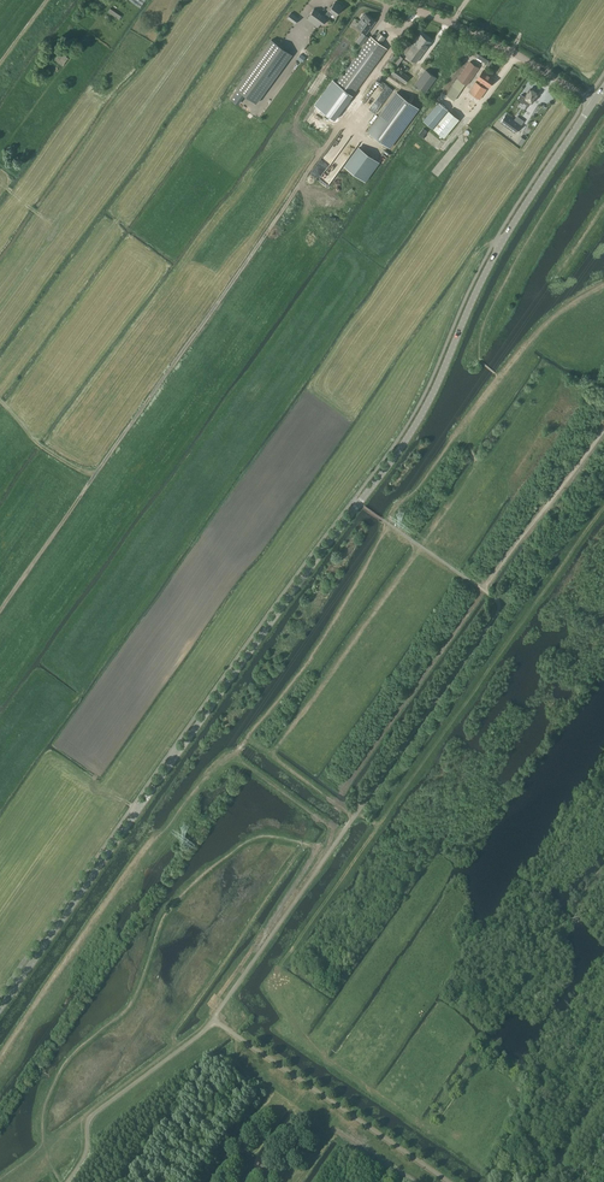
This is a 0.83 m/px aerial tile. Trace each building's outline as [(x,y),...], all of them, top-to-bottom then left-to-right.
[(342,7),(335,1),(324,16),(314,8),(309,15),(322,25),(327,18),(328,18),(332,12),(336,15),(342,7)] [(110,8),(108,11),(119,19),(121,16),(110,8)] [(299,18),(291,12),(287,18),(295,23),(299,18)] [(357,40),(362,45),(368,37),(365,34),(366,32),(367,32),(375,21),(366,14),(366,15),(365,14),(363,14),(361,16),(362,18),(363,19),(358,25),(365,31),(363,33),(363,32),(357,40)] [(352,94),(388,48),(381,43),(386,37),(380,32),(375,39),(371,36),(335,82),(352,94)] [(408,40),(401,49),(406,53),(406,54),(416,62),(431,42),(421,34),(413,44),(408,40)] [(292,54),(272,39),(237,88),(257,103),(292,54)] [(477,52),(475,56),(477,57),(476,58),(481,61),(482,60),(487,63),(489,60),(477,52)] [(301,53),(298,58),(303,62),(307,57),(301,53)] [(403,58),(399,55),(392,64),(396,67),(403,58)] [(467,84),(479,67),(470,61),(446,95),(454,100),(460,92),(465,84),(467,84)] [(410,76),(396,67),(392,73),(405,83),(410,77),(410,76)] [(426,91),(436,77),(426,69),(416,84),(426,91)] [(475,81),(475,82),(469,91),(480,99),(486,89),(482,86),(484,83),(489,86),(494,78),(489,75),(488,74),(483,70),(477,78),(481,81),(479,84),(475,81)] [(333,80),(315,105),(337,121),(355,96),(352,94),(335,82),(333,80)] [(537,93),(531,88),(525,97),(521,94),(518,98),(528,105),(531,101),(532,100),(533,101),(534,99),(534,98),(537,93)] [(418,107),(397,92),(368,132),(389,147),(418,107)] [(432,128),(448,109),(438,101),(423,120),(432,128)] [(449,110),(433,129),(444,137),(459,119),(449,110)] [(515,133),(521,124),(506,114),(500,121),(515,133)] [(378,161),(358,147),(344,167),(364,181),(378,161)]
